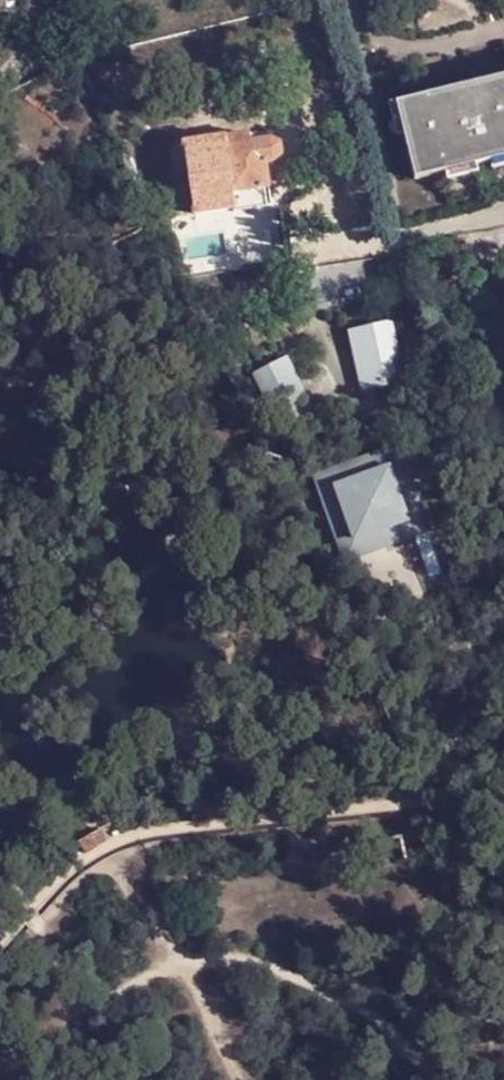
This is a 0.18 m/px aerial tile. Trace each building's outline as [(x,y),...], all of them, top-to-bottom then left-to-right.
[(406,134),(417,179),(503,158),(503,79),(399,105),(406,134)] [(201,218),(277,205),(271,166),(279,164),(288,158),(285,145),(277,142),(258,146),(255,136),(189,146),(201,218)] [(286,433),(318,418),(295,371),(265,384),(286,433)] [(433,530),(426,514),(414,519),(386,451),(314,479),(348,563),(433,530)] [(102,828),(80,842),(87,855),(110,842),(102,828)]
